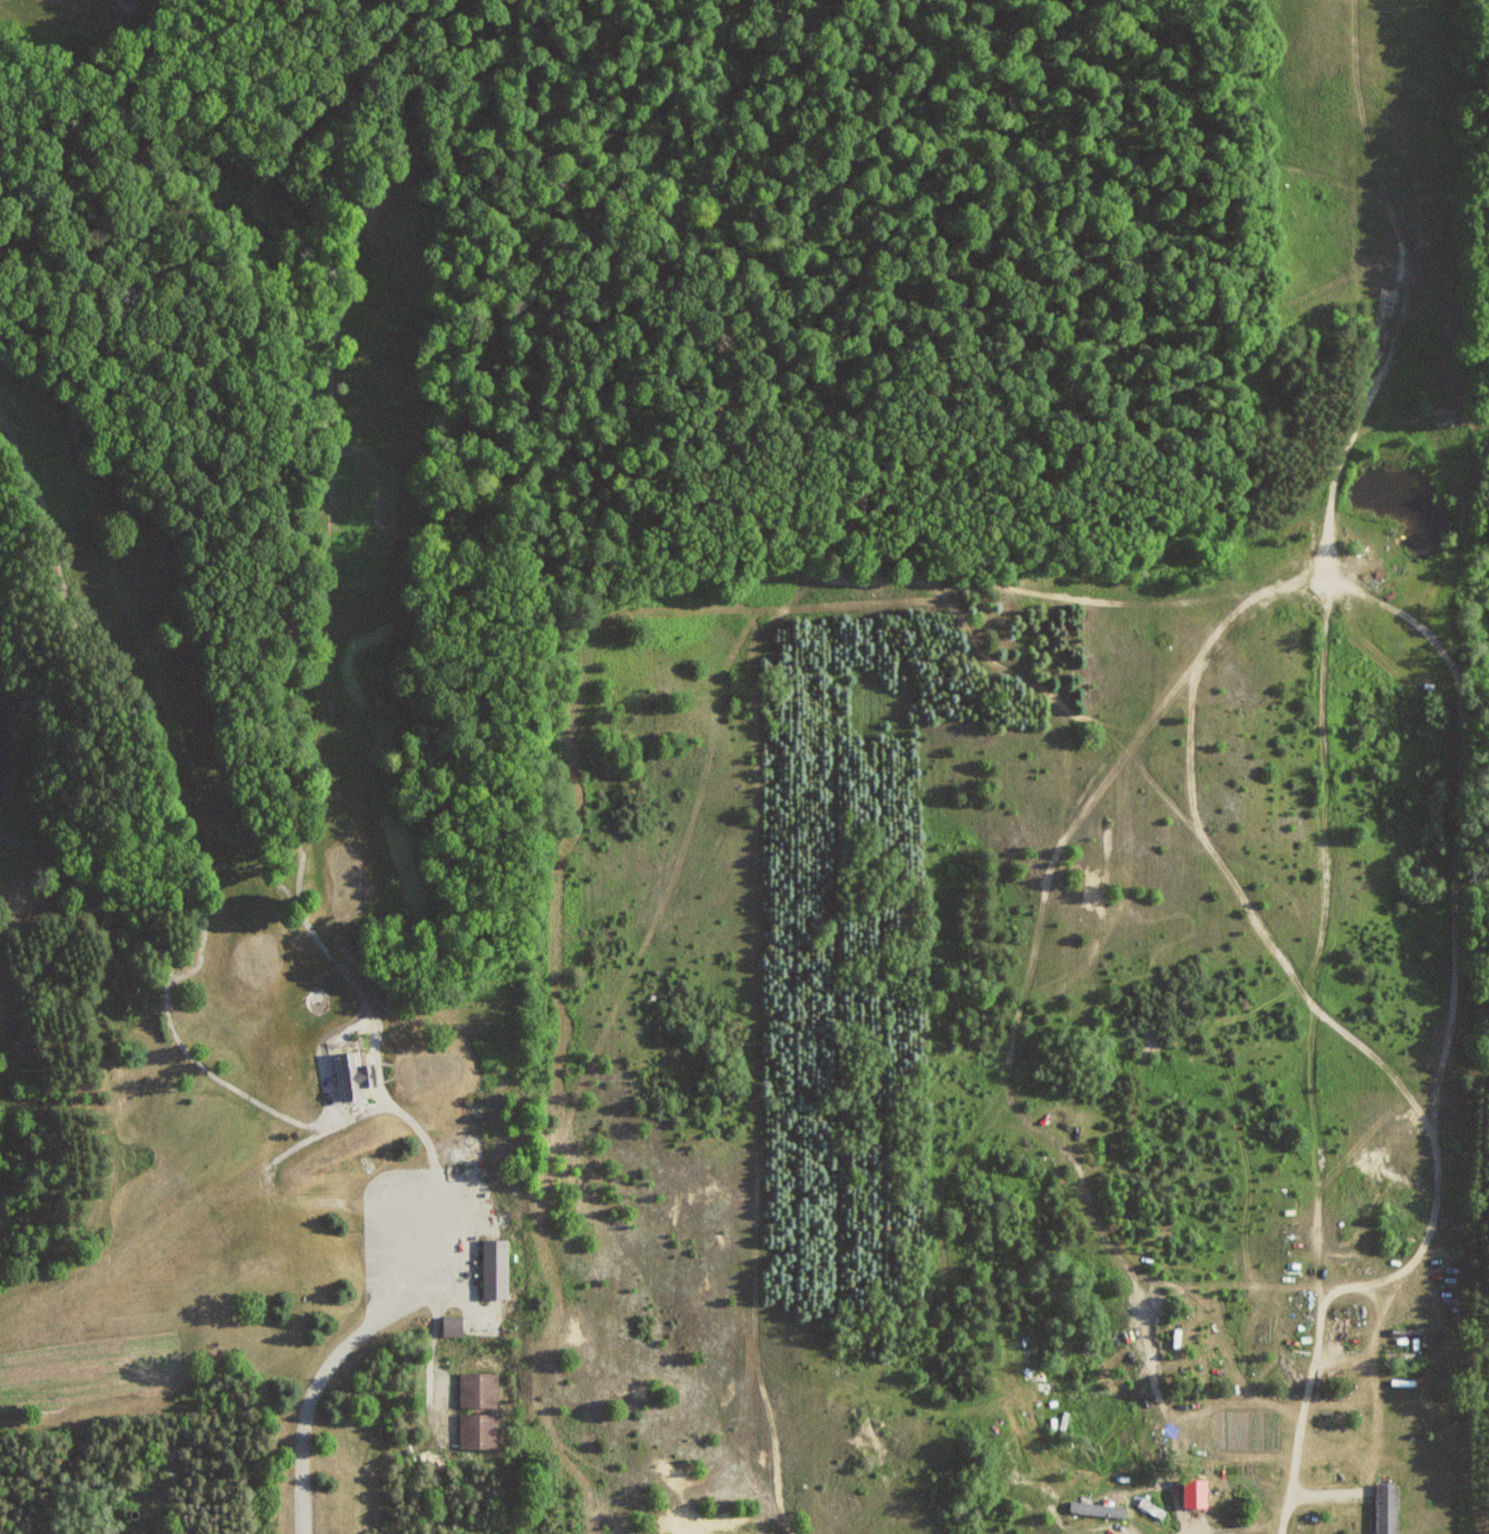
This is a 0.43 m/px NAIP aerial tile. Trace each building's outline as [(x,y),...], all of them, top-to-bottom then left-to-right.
[(8,1025),(9,1032),(17,1031),(15,1023),(8,1025)] [(341,1101),(365,1099),(359,1051),(335,1054),(341,1101)] [(509,1239),(484,1239),(484,1299),(509,1299),(509,1239)] [(463,1316),(445,1316),(445,1336),(463,1336),(463,1316)] [(460,1373),(460,1408),(498,1408),(498,1373),(460,1373)] [(498,1414),(460,1414),(460,1449),(498,1449),(498,1414)] [(1400,1485),(1376,1485),(1376,1533),(1400,1533),(1400,1485)] [(1131,1525),(1096,1525),(1096,1533),(1131,1533),(1131,1525)]
